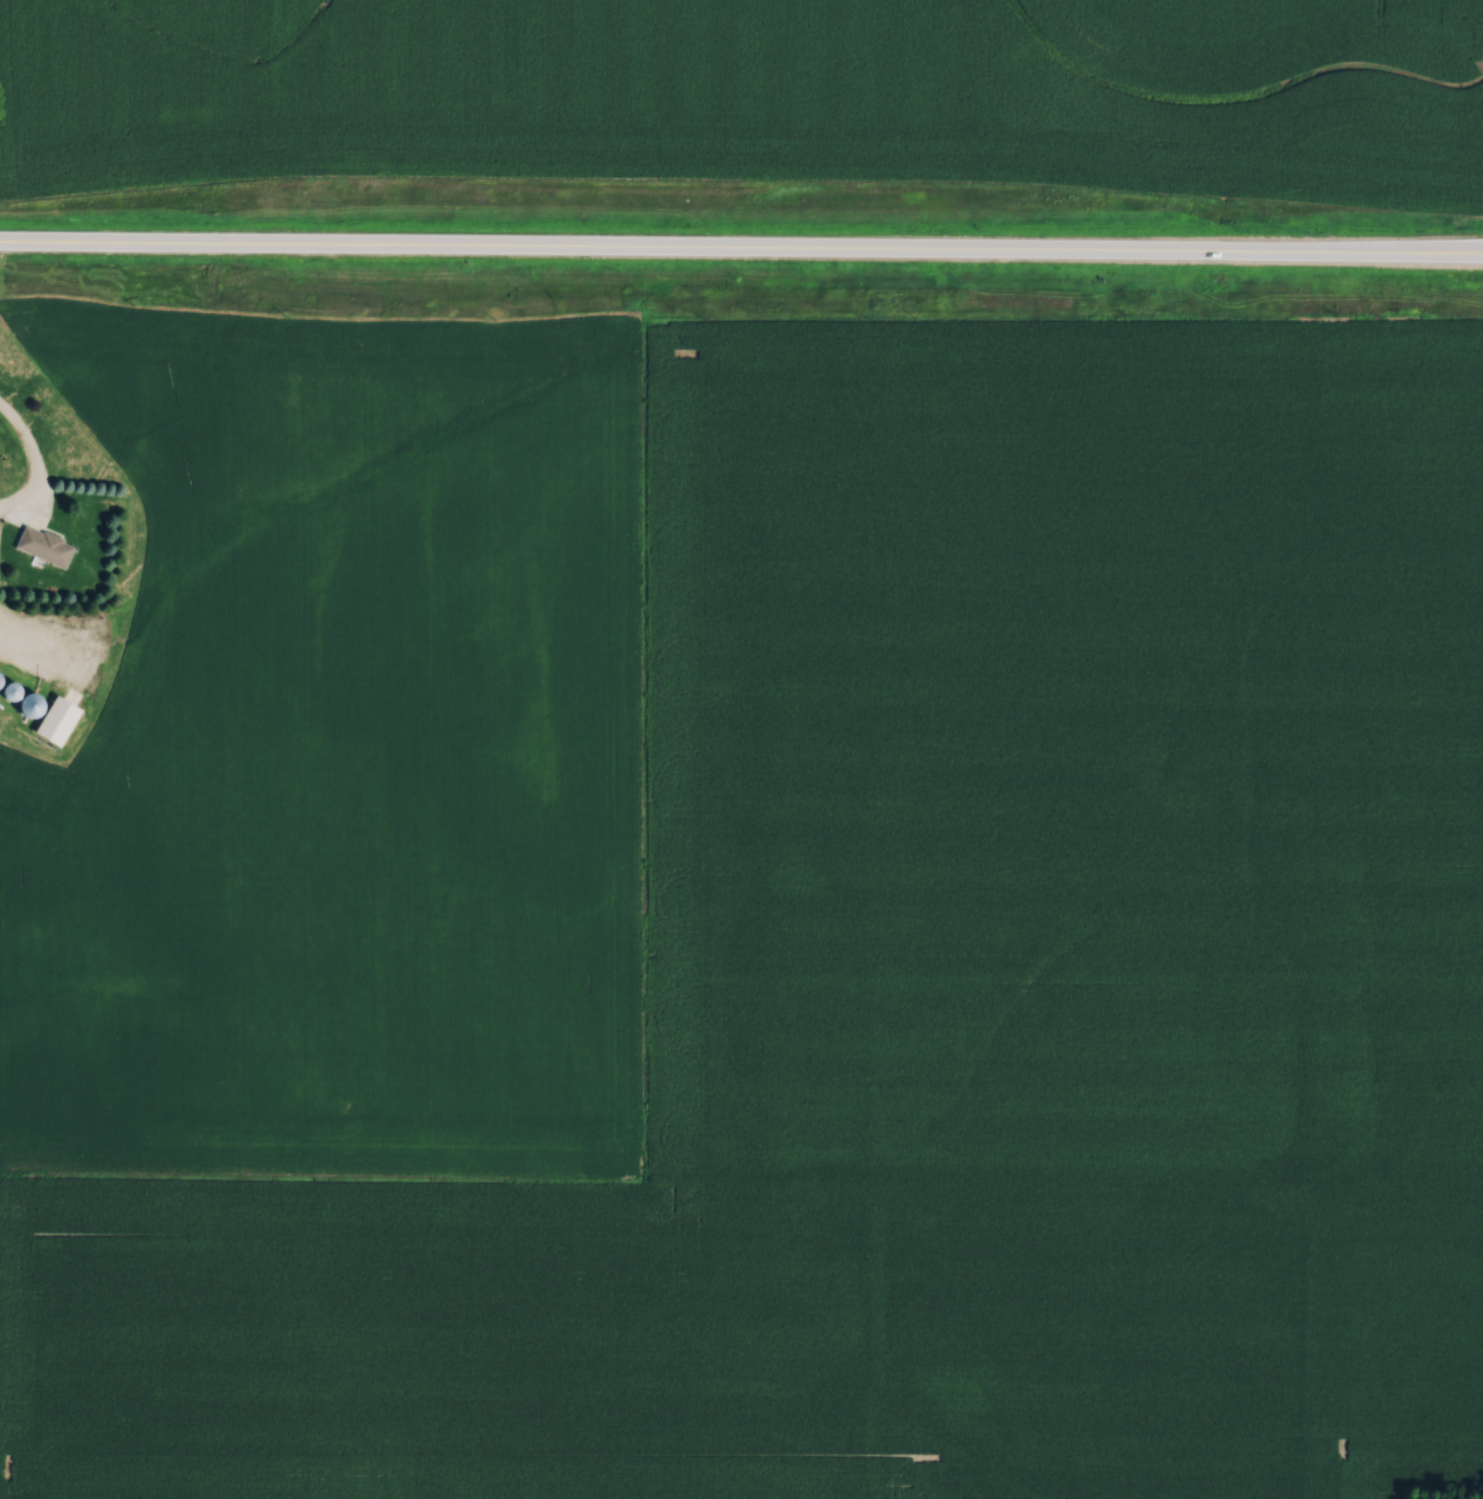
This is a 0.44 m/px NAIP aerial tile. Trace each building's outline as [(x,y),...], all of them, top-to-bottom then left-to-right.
[(62,566),(71,541),(20,521),(11,546),(62,566)] [(27,704),(30,704),(30,692),(11,692),(11,712),(27,712),(27,704)] [(78,709),(49,692),(28,730),(57,746),(78,709)]
